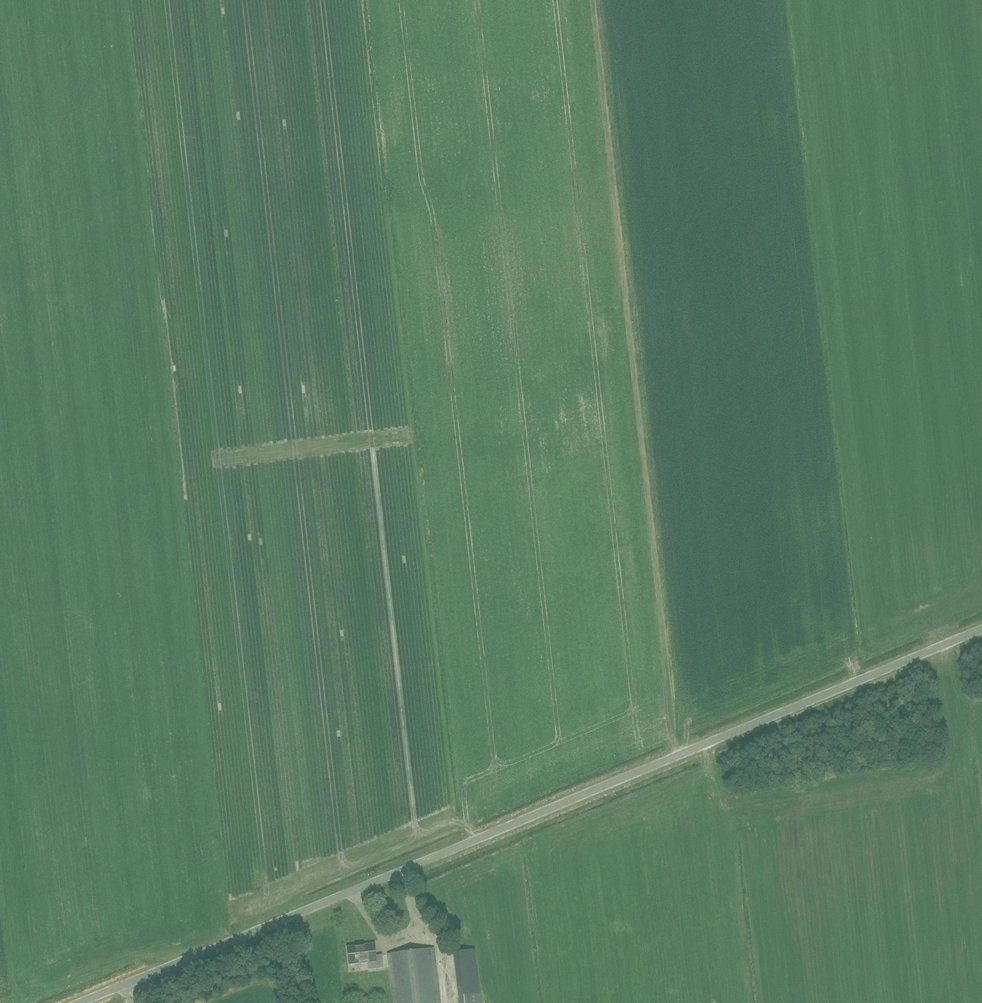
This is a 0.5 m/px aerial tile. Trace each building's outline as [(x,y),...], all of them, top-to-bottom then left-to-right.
[(378,968),(384,967),(382,955),(376,956),(375,944),(348,947),(350,964),(377,961),(378,968)] [(434,949),(388,954),(394,1002),(441,1002),(434,949)]
